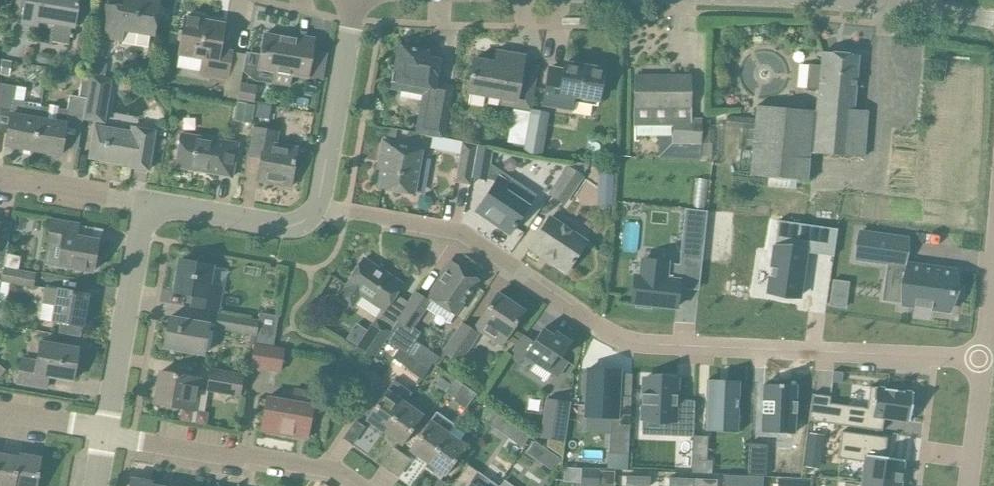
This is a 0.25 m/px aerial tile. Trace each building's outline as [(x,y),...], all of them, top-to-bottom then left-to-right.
[(22,23),(36,25),(37,20),(56,23),(71,26),(74,27),(77,14),(79,0),(26,0),(22,23)] [(101,36),(122,40),(123,43),(150,48),(152,35),(154,35),(156,22),(160,2),(146,0),(124,0),(122,8),(106,5),(103,25),(101,36)] [(224,25),(185,18),(182,37),(178,54),(203,59),(200,75),(227,79),(232,52),(220,50),(224,25)] [(260,54),(258,69),(274,72),(272,83),(290,87),(292,75),(309,78),(315,40),(295,37),(294,41),(263,35),(260,54)] [(428,51),(398,46),(391,82),(417,87),(422,95),(420,107),(425,108),(421,133),(415,132),(415,133),(443,138),(448,109),(447,108),(447,111),(435,109),(438,90),(435,89),(440,60),(427,57),(428,51)] [(37,55),(36,59),(39,63),(47,64),(51,62),(52,57),(49,53),(41,52),(37,55)] [(858,56),(823,52),(822,66),(809,65),(806,89),(819,90),(817,112),(756,105),(755,118),(754,127),(750,175),(807,181),(810,153),(863,158),(866,131),(867,111),(853,110),(858,56)] [(470,79),(468,93),(520,103),(529,57),(504,53),(502,65),(474,59),(470,79)] [(3,60),(0,75),(10,76),(12,62),(3,60)] [(546,88),(542,106),(574,111),(575,102),(576,98),(599,102),(605,70),(565,63),(563,71),(549,69),(546,88)] [(84,119),(91,75),(86,98),(69,95),(67,109),(57,108),(58,107),(51,105),(50,108),(41,106),(41,105),(33,151),(60,155),(66,122),(65,122),(65,118),(82,121),(83,119),(84,119)] [(91,75),(84,119),(106,123),(114,79),(91,75)] [(690,77),(635,77),(635,97),(635,108),(635,127),(673,127),(673,143),(701,145),(702,119),(690,118),(690,108),(690,97),(690,77)] [(33,151),(41,105),(14,100),(16,85),(0,82),(0,107),(11,109),(5,146),(33,151)] [(256,86),(241,84),(238,100),(254,102),(256,86)] [(237,102),(234,118),(253,121),(256,106),(237,102)] [(258,104),(256,117),(269,120),(271,107),(258,104)] [(727,115),(726,125),(754,127),(755,118),(727,115)] [(525,145),(524,153),(541,156),(547,125),(530,122),(528,129),(525,145)] [(131,131),(95,125),(89,155),(131,163),(130,168),(148,171),(151,151),(155,130),(132,126),(131,131)] [(511,125),(508,142),(525,145),(528,129),(511,125)] [(278,133),(254,129),(250,156),(261,158),(257,182),(290,188),(297,148),(276,145),(278,133)] [(238,143),(181,133),(175,168),(232,177),(238,143)] [(422,147),(383,141),(380,158),(385,159),(380,189),(413,195),(422,147)] [(461,142),(454,183),(469,185),(475,144),(461,142)] [(475,144),(469,185),(470,186),(472,177),(487,179),(488,179),(491,165),(493,147),(475,144)] [(494,185),(476,212),(509,234),(513,228),(535,195),(518,184),(491,165),(488,179),(496,182),(494,185)] [(580,176),(568,168),(550,194),(563,203),(580,176)] [(600,170),(599,187),(613,188),(614,171),(600,170)] [(707,211),(685,209),(680,257),(702,259),(707,211)] [(585,242),(549,218),(529,248),(566,272),(585,242)] [(77,225),(51,220),(47,243),(60,245),(56,266),(92,272),(97,240),(75,236),(77,225)] [(770,280),(768,293),(788,296),(788,295),(799,297),(806,253),(833,257),(837,229),(778,221),(770,280)] [(861,235),(857,262),(904,268),(908,242),(861,235)] [(6,254),(4,267),(18,269),(21,257),(6,254)] [(401,284),(364,259),(346,286),(347,287),(340,298),(353,306),(360,295),(384,311),(401,284)] [(212,266),(179,260),(173,292),(193,295),(191,307),(217,312),(221,288),(209,286),(212,266)] [(667,273),(668,263),(641,260),(640,275),(635,275),(632,303),(636,303),(637,303),(636,307),(648,308),(651,308),(651,305),(676,307),(679,275),(667,273)] [(477,281),(450,263),(428,296),(455,314),(477,281)] [(955,271),(908,265),(902,304),(950,311),(955,271)] [(0,286),(0,299),(6,300),(9,284),(33,288),(36,272),(18,269),(4,267),(2,266),(2,272),(1,280),(0,286)] [(829,278),(826,303),(843,305),(846,280),(829,278)] [(45,288),(43,302),(55,304),(52,321),(62,323),(82,326),(88,295),(68,291),(58,289),(58,290),(45,288)] [(399,349),(404,352),(406,354),(421,333),(412,327),(429,303),(415,294),(390,332),(385,339),(399,349)] [(524,311),(497,294),(475,327),(502,344),(524,311)] [(255,335),(258,319),(242,316),(219,312),(217,328),(255,335)] [(209,324),(169,317),(163,348),(203,355),(209,324)] [(385,339),(390,332),(376,322),(356,350),(371,360),(385,339)] [(477,334),(462,324),(444,351),(459,361),(477,334)] [(255,335),(254,343),(272,346),(275,332),(256,329),(255,335)] [(512,352),(510,357),(520,364),(525,356),(547,371),(557,377),(561,372),(568,361),(562,358),(572,343),(555,332),(552,336),(542,329),(534,342),(524,335),(512,352)] [(78,349),(39,343),(36,361),(22,359),(17,383),(46,388),(48,377),(73,381),(78,349)] [(279,371),(283,348),(274,347),(255,344),(254,343),(250,366),(279,371)] [(399,349),(393,357),(409,368),(415,360),(414,359),(406,354),(404,352),(399,349)] [(586,417),(611,418),(609,453),(628,454),(630,426),(631,397),(618,397),(619,370),(588,369),(588,374),(584,374),(583,395),(587,395),(586,417)] [(248,377),(211,370),(207,389),(245,396),(248,377)] [(842,383),(843,373),(833,371),(832,382),(842,383)] [(199,380),(160,373),(154,404),(182,409),(180,419),(206,424),(208,414),(194,411),(199,380)] [(445,392),(453,380),(444,374),(435,385),(445,392)] [(639,394),(639,395),(641,396),(641,404),(639,404),(639,405),(642,406),(642,419),(664,420),(663,436),(693,437),(695,401),(676,400),(677,380),(668,380),(668,379),(653,379),(644,379),(643,394),(639,394)] [(475,396),(453,380),(445,392),(455,399),(458,394),(470,402),(475,396)] [(705,431),(707,431),(707,429),(736,431),(736,433),(738,433),(740,381),(738,381),(738,383),(709,382),(709,380),(707,380),(705,431)] [(762,418),(762,432),(794,434),(795,415),(795,414),(796,414),(797,402),(795,402),(796,386),(764,384),(762,418)] [(812,394),(809,421),(844,426),(882,431),(884,418),(910,422),(913,393),(870,387),(867,409),(829,403),(830,397),(812,394)] [(314,394),(295,391),(293,402),(267,397),(261,431),(307,439),(314,394)] [(366,421),(384,433),(405,403),(387,391),(366,421)] [(541,441),(564,444),(570,405),(547,401),(541,441)] [(423,416),(405,403),(384,433),(402,446),(423,416)] [(499,413),(500,412),(501,411),(491,404),(482,418),(492,425),(499,413)] [(409,451),(427,464),(448,434),(454,425),(436,412),(409,451)] [(492,425),(491,425),(503,434),(512,420),(500,412),(499,413),(492,425)] [(838,458),(864,462),(862,483),(884,485),(901,485),(904,460),(884,457),(887,438),(841,432),(838,458)] [(466,446),(448,434),(427,464),(445,477),(466,446)] [(474,434),(469,441),(476,446),(481,439),(474,434)] [(397,477),(410,459),(392,444),(378,462),(397,477)] [(767,444),(749,444),(748,476),(766,476),(767,444)] [(540,463),(552,471),(560,460),(548,451),(540,463)] [(792,453),(793,477),(804,477),(804,452),(792,453)] [(19,458),(19,457),(0,454),(0,485),(14,485),(19,458)] [(42,458),(19,454),(19,457),(19,458),(14,485),(37,485),(42,458)] [(692,460),(692,473),(712,474),(713,460),(692,460)] [(488,479),(468,465),(464,470),(453,485),(497,485),(488,479)] [(626,485),(636,485),(638,485),(638,477),(626,476),(626,485)] [(638,485),(650,485),(650,477),(638,477),(638,485)]
